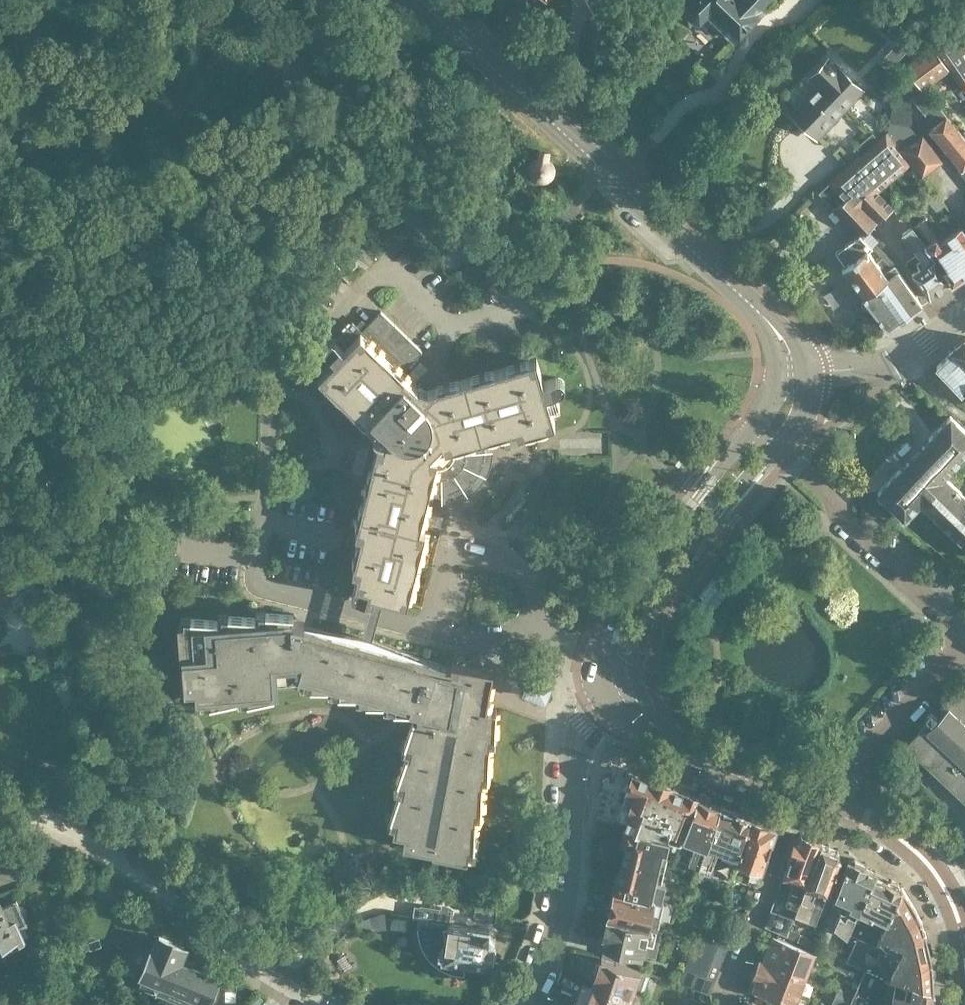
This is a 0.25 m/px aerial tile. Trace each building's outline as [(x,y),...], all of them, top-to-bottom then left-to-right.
[(759,5),(764,0),(685,0),(682,3),(684,7),(686,10),(689,13),(692,16),(695,18),(700,20),(708,12),(721,24),(718,27),(728,37),(731,34),(735,37),(763,9),(759,5)] [(888,17),(878,27),(904,52),(914,42),(888,17)] [(934,46),(950,68),(964,89),(964,31),(960,26),(934,46)] [(950,68),(934,46),(926,51),(909,64),(908,65),(925,86),(950,68)] [(822,82),(794,112),(797,114),(798,120),(811,132),(815,132),(818,135),(861,90),(830,60),(815,75),(822,82)] [(962,167),(964,165),(964,135),(947,113),(945,114),(923,87),(911,97),(934,124),(929,128),(962,167)] [(895,138),(922,175),(943,159),(923,134),(919,136),(913,126),(895,138)] [(819,192),(859,234),(895,207),(880,190),(913,163),(895,138),(889,129),(819,192)] [(554,170),(554,167),(553,165),(552,162),(549,161),(550,152),(540,149),(538,158),(536,159),(534,160),(531,163),(530,166),(530,170),(530,173),(531,175),(533,178),(535,180),(538,181),(541,182),(543,182),(547,181),(550,180),(552,177),(554,173),(554,170)] [(952,282),(953,282),(964,273),(964,228),(961,223),(939,238),(925,217),(913,225),(952,282)] [(913,225),(902,233),(922,260),(917,263),(915,260),(907,266),(912,272),(911,273),(912,275),(913,274),(930,297),(952,282),(913,225)] [(859,234),(835,251),(845,265),(842,267),(863,296),(864,297),(863,302),(864,305),(866,307),(867,308),(869,310),(874,310),(885,324),(889,327),(918,306),(919,307),(920,306),(923,304),(924,303),(923,302),(899,269),(898,269),(895,264),(885,271),(869,250),(880,240),(870,230),(864,237),(861,233),(859,234)] [(331,234),(320,245),(329,254),(340,244),(331,234)] [(537,357),(429,388),(431,395),(422,398),(414,390),(418,385),(403,370),(423,349),(382,309),(363,329),(353,320),(336,338),(334,337),(333,336),(330,336),(328,337),(327,337),(325,340),(324,342),(324,344),(324,345),(325,347),(335,357),(319,374),(376,429),(381,424),(389,431),(375,455),(369,478),(372,478),(370,485),(368,484),(356,531),(362,533),(353,568),(359,570),(353,595),(373,600),(375,593),(407,601),(426,527),(420,526),(428,492),(435,494),(443,494),(450,493),(454,493),(461,490),(464,488),(467,486),(473,481),(476,478),(480,472),(482,469),(484,461),(485,458),(486,450),(485,442),(483,436),(516,426),(518,432),(556,421),(548,393),(560,389),(562,388),(564,387),(565,385),(565,383),(565,381),(564,379),(563,377),(561,376),(559,376),(556,376),(544,380),(537,357)] [(948,352),(950,354),(936,367),(960,392),(964,389),(964,339),(948,352)] [(877,493),(904,518),(919,502),(964,546),(964,497),(944,477),(964,455),(964,431),(950,416),(877,493)] [(701,593),(716,604),(728,589),(713,578),(701,593)] [(432,851),(467,857),(467,855),(465,854),(467,843),(469,843),(474,818),(472,818),(474,806),(477,807),(481,781),(479,781),(481,769),(483,770),(488,744),(486,743),(488,732),(490,733),(495,707),(481,704),(486,675),(477,673),(485,668),(476,653),(456,666),(304,623),(304,622),(293,619),(293,613),(177,622),(180,657),(182,657),(184,688),(195,687),(196,699),(199,699),(198,696),(210,695),(210,698),(236,696),(236,693),(247,693),(247,695),(274,693),(273,679),(297,677),(297,678),(300,679),(301,676),(418,709),(417,715),(414,715),(409,743),(412,744),(410,750),(408,750),(402,781),(404,782),(403,789),(400,789),(395,817),(398,818),(396,827),(393,826),(392,830),(404,832),(403,841),(402,843),(432,849),(432,851)] [(524,691),(546,700),(555,677),(533,669),(524,691)] [(964,801),(964,687),(962,683),(940,706),(944,710),(930,725),(926,721),(904,744),(964,801)] [(625,825),(625,826),(669,837),(681,840),(698,795),(635,771),(628,787),(625,786),(621,796),(629,799),(627,804),(628,807),(627,810),(629,811),(624,825),(625,825)] [(681,840),(675,856),(699,865),(698,866),(699,866),(699,867),(722,803),(698,795),(681,840)] [(722,803),(699,867),(700,870),(707,872),(710,870),(719,846),(722,848),(720,854),(736,860),(751,815),(722,803)] [(751,815),(736,860),(735,864),(741,867),(739,872),(757,878),(777,825),(751,815)] [(625,826),(622,838),(627,839),(623,857),(658,866),(663,848),(667,849),(669,837),(625,826)] [(786,902),(797,906),(820,842),(801,834),(797,836),(796,836),(790,855),(783,875),(794,878),(786,902)] [(820,842),(797,906),(798,906),(795,914),(816,921),(824,900),(827,892),(828,892),(832,880),(839,857),(841,856),(839,851),(837,852),(829,848),(830,846),(820,842)] [(616,875),(613,886),(661,898),(665,881),(656,879),(658,866),(623,857),(619,876),(616,875)] [(845,867),(831,902),(842,907),(839,914),(834,925),(837,928),(847,935),(861,906),(875,875),(873,875),(876,869),(866,865),(865,862),(856,858),(853,859),(849,857),(845,867)] [(875,875),(861,906),(888,918),(902,886),(899,885),(898,882),(892,879),(887,881),(875,875)] [(608,916),(650,927),(657,928),(660,916),(672,918),(676,902),(672,900),(615,886),(608,916)] [(933,993),(934,993),(934,978),(932,959),(930,949),(924,927),(921,917),(917,908),(913,901),(902,886),(888,918),(861,906),(847,935),(843,945),(834,965),(852,976),(860,980),(855,993),(851,1001),(849,1004),(932,1004),(933,993)] [(5,945),(6,946),(13,943),(13,944),(27,938),(21,926),(28,922),(25,916),(27,914),(27,912),(27,909),(26,908),(24,906),(22,905),(20,904),(17,898),(2,904),(0,899),(0,948),(5,945)] [(419,926),(418,930),(419,933),(420,939),(421,944),(423,948),(427,955),(431,959),(433,962),(441,967),(449,971),(454,973),(460,974),(465,974),(465,961),(491,965),(495,933),(490,927),(449,922),(448,922),(448,920),(451,921),(453,907),(421,902),(417,926),(419,926)] [(765,925),(787,934),(793,917),(770,909),(765,925)] [(604,935),(602,945),(651,956),(657,928),(650,927),(608,916),(604,935)] [(761,960),(806,978),(817,949),(775,930),(763,959),(761,959),(761,960)] [(197,1004),(206,1004),(209,997),(216,1000),(224,980),(217,977),(218,975),(193,965),(195,960),(186,956),(184,962),(179,959),(185,945),(159,934),(153,950),(153,949),(143,972),(144,973),(140,982),(197,1004)] [(685,966),(716,978),(728,946),(697,934),(685,966)] [(593,982),(592,983),(639,1004),(650,972),(601,956),(601,958),(595,961),(593,968),(595,974),(596,974),(593,982)] [(9,968),(5,958),(0,961),(0,972),(9,968)] [(806,978),(761,960),(755,977),(760,979),(757,988),(796,1003),(806,978)] [(716,978),(685,966),(679,981),(710,993),(716,978)] [(639,1004),(592,983),(591,985),(587,983),(582,997),(586,999),(585,999),(586,1000),(583,1004),(639,1004)] [(839,987),(836,995),(851,1001),(855,993),(839,987)] [(836,995),(832,1002),(838,1004),(849,1004),(851,1001),(836,995)]
